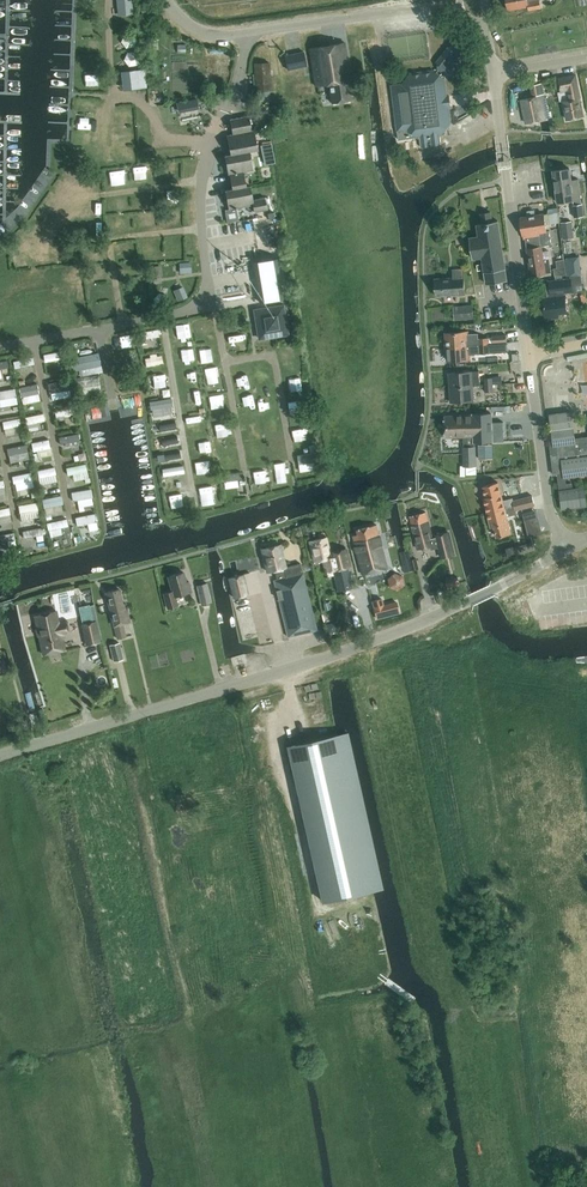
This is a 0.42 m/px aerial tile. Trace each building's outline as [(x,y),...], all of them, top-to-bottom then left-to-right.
[(131,0),(117,0),(118,14),(132,13),(131,0)] [(508,10),(528,6),(529,10),(541,8),(540,0),(506,0),(508,10)] [(116,45),(129,48),(132,36),(119,33),(116,45)] [(310,48),(316,85),(329,83),(332,102),(352,99),(349,80),(351,80),(345,42),(310,48)] [(450,97),(449,95),(447,96),(445,78),(443,77),(445,74),(447,75),(453,74),(465,59),(464,52),(456,45),(449,46),(437,62),(438,68),(440,70),(437,72),(434,70),(410,73),(401,84),(392,85),(398,130),(404,130),(407,130),(417,138),(419,138),(421,147),(441,144),(440,135),(442,135),(450,124),(448,107),(451,106),(450,97)] [(125,68),(136,60),(129,50),(118,58),(125,68)] [(304,51),(284,54),(287,68),(302,65),(302,63),(307,62),(304,51)] [(183,77),(180,60),(165,64),(168,80),(183,77)] [(271,90),(270,61),(258,62),(253,62),(255,91),(261,91),(271,90)] [(146,86),(144,68),(130,69),(132,88),(146,86)] [(576,75),(559,78),(561,91),(568,90),(570,99),(564,101),(567,119),(583,116),(580,98),(580,97),(576,75)] [(548,119),(542,82),(531,84),(533,95),(522,97),(526,122),(548,119)] [(82,113),(95,113),(95,101),(82,101),(82,113)] [(249,115),(230,119),(233,134),(227,135),(231,154),(225,155),(228,175),(230,174),(232,188),(225,189),(229,209),(253,205),(254,212),(268,209),(265,197),(253,199),(250,185),(246,185),(244,172),(253,170),(250,150),(258,149),(254,130),(252,130),(249,115)] [(112,141),(125,141),(126,129),(112,129),(112,141)] [(85,140),(84,133),(75,135),(76,142),(85,140)] [(134,178),(145,178),(144,165),(133,166),(134,178)] [(165,166),(157,168),(159,176),(167,175),(165,166)] [(573,199),(574,205),(573,205),(574,217),(583,216),(581,199),(578,179),(571,180),(570,168),(553,170),(558,202),(573,199)] [(114,171),(104,173),(106,183),(117,181),(114,171)] [(490,212),(481,213),(482,223),(477,223),(479,236),(469,237),(472,258),(482,257),(486,283),(507,280),(505,265),(501,245),(502,245),(502,243),(501,244),(500,234),(500,233),(500,232),(498,220),(492,221),(490,212)] [(549,230),(547,231),(546,224),(558,223),(557,212),(544,214),(544,213),(521,217),(524,239),(525,238),(531,275),(551,272),(549,257),(543,258),(541,246),(552,244),(549,230)] [(144,224),(143,214),(132,215),(132,225),(144,224)] [(225,223),(227,231),(243,228),(241,220),(225,223)] [(561,222),(563,239),(574,237),(572,221),(561,222)] [(448,223),(449,233),(457,232),(455,222),(448,223)] [(464,238),(463,233),(448,235),(449,240),(456,239),(457,244),(465,243),(464,238)] [(192,273),(192,272),(191,262),(180,262),(180,274),(192,273)] [(272,263),(255,265),(259,301),(276,299),(272,263)] [(161,264),(150,266),(152,278),(163,276),(161,264)] [(553,275),(562,275),(561,266),(553,266),(553,275)] [(464,269),(452,270),(453,277),(435,278),(436,296),(454,294),(455,295),(466,294),(464,269)] [(541,298),(543,298),(545,320),(560,318),(559,314),(568,313),(566,294),(574,293),(571,276),(550,279),(551,286),(541,287),(541,293),(541,298)] [(178,301),(188,297),(183,286),(173,290),(178,301)] [(92,299),(103,299),(104,289),(92,289),(92,299)] [(124,311),(133,309),(131,299),(122,300),(124,311)] [(102,305),(91,306),(93,317),(103,316),(102,305)] [(283,305),(255,310),(260,338),(288,333),(283,305)] [(473,305),(454,306),(455,319),(474,318),(473,305)] [(206,328),(204,319),(191,322),(192,330),(206,328)] [(184,325),(167,326),(168,335),(185,333),(184,325)] [(492,337),(479,338),(478,333),(469,333),(468,331),(446,332),(447,346),(506,342),(505,334),(492,335),(492,337)] [(238,335),(221,337),(223,345),(240,342),(238,335)] [(213,342),(194,345),(195,354),(214,351),(213,342)] [(470,354),(490,353),(506,352),(506,342),(447,346),(448,360),(470,359),(470,354)] [(188,348),(169,351),(170,359),(189,355),(188,348)] [(278,352),(279,363),(287,362),(285,351),(278,352)] [(59,352),(40,354),(41,362),(59,360),(59,352)] [(140,354),(141,362),(161,361),(160,353),(140,354)] [(76,369),(96,367),(95,355),(75,357),(76,369)] [(199,369),(201,377),(219,373),(217,365),(199,369)] [(479,370),(472,371),(449,372),(450,387),(473,386),(480,385),(479,370)] [(175,374),(178,386),(189,384),(187,372),(175,374)] [(161,375),(149,376),(150,388),(161,388),(161,375)] [(45,392),(62,390),(61,382),(45,384),(45,392)] [(34,385),(17,387),(18,395),(35,393),(34,385)] [(474,400),(473,386),(450,387),(451,402),(474,400)] [(198,400),(197,391),(178,392),(179,402),(198,400)] [(205,395),(206,401),(223,398),(222,392),(205,395)] [(135,395),(124,396),(126,407),(136,406),(135,395)] [(149,409),(169,408),(168,400),(148,402),(149,409)] [(88,409),(90,420),(98,418),(95,407),(88,409)] [(214,420),(214,409),(205,410),(206,420),(214,420)] [(51,412),(52,419),(63,417),(62,410),(51,412)] [(576,439),(572,412),(551,415),(555,445),(551,445),(555,475),(559,474),(564,509),(586,506),(586,503),(585,488),(573,489),(573,484),(566,484),(565,477),(586,474),(586,437),(576,439)] [(445,415),(446,437),(464,436),(464,447),(463,447),(464,466),(477,465),(476,446),(475,446),(475,441),(503,440),(503,421),(492,422),(491,413),(473,414),(445,415)] [(22,416),(23,429),(42,427),(40,414),(22,416)] [(186,431),(199,429),(196,414),(184,417),(186,431)] [(150,438),(174,433),(171,420),(147,425),(150,438)] [(209,422),(209,430),(228,429),(228,421),(209,422)] [(262,431),(263,438),(279,437),(278,430),(262,431)] [(74,434),(55,438),(56,445),(76,441),(74,434)] [(201,438),(184,441),(185,448),(203,445),(201,438)] [(28,450),(47,448),(46,440),(27,442),(28,450)] [(174,444),(155,446),(155,453),(175,451),(174,444)] [(4,457),(25,452),(23,445),(3,449),(4,457)] [(282,451),(267,452),(268,460),(283,459),(282,451)] [(309,458),(293,460),(295,472),(311,469),(309,458)] [(190,472),(209,470),(208,461),(189,464),(190,472)] [(61,468),(63,476),(84,472),(82,463),(61,468)] [(159,469),(160,477),(180,474),(178,466),(159,469)] [(52,467),(32,471),(33,478),(53,474),(52,467)] [(258,483),(266,481),(262,469),(255,471),(258,483)] [(285,485),(283,470),(268,472),(270,487),(285,485)] [(28,472),(9,477),(10,484),(30,479),(28,472)] [(237,473),(218,475),(219,483),(238,481),(237,473)] [(50,480),(40,483),(43,491),(53,488),(50,480)] [(505,508),(515,505),(513,499),(513,498),(503,500),(501,493),(498,482),(482,485),(485,497),(484,497),(488,512),(505,508)] [(213,485),(193,488),(194,496),(214,494),(213,485)] [(66,492),(68,500),(89,497),(88,489),(66,492)] [(163,503),(183,500),(182,493),(162,496),(163,503)] [(513,499),(515,505),(516,509),(535,505),(532,495),(513,499)] [(57,497),(39,499),(40,506),(58,504),(57,497)] [(14,506),(15,514),(35,510),(33,502),(14,506)] [(505,508),(488,512),(491,527),(493,526),(496,538),(511,534),(507,516),(517,514),(516,509),(515,505),(505,508)] [(410,516),(418,549),(430,546),(431,549),(437,547),(440,558),(456,554),(449,530),(432,535),(426,512),(410,516)] [(82,524),(83,530),(94,528),(92,514),(69,517),(71,525),(82,524)] [(44,524),(47,536),(63,532),(60,520),(44,524)] [(387,567),(376,525),(356,530),(357,534),(353,535),(363,574),(387,567)] [(23,537),(37,536),(36,529),(23,531),(23,537)] [(10,541),(8,533),(0,535),(0,544),(10,541)] [(315,561),(323,559),(326,572),(350,566),(346,548),(333,551),(333,552),(330,553),(326,536),(309,541),(315,561)] [(532,542),(513,548),(515,555),(534,549),(532,542)] [(262,548),(268,571),(275,570),(277,579),(274,580),(288,637),(317,629),(303,573),(302,573),(301,568),(302,568),(300,563),(286,566),(281,544),(262,548)] [(353,587),(348,568),(333,572),(337,591),(353,587)] [(184,572),(168,576),(172,591),(164,593),(168,608),(178,605),(175,595),(192,591),(189,581),(186,582),(184,572)] [(404,575),(395,572),(388,578),(389,587),(398,590),(405,585),(404,575)] [(243,574),(229,578),(234,598),(248,594),(243,574)] [(197,585),(202,604),(211,602),(207,583),(197,585)] [(540,585),(517,596),(520,603),(544,592),(540,585)] [(107,592),(108,594),(118,638),(126,636),(123,623),(130,621),(125,602),(123,603),(119,588),(107,592)] [(399,612),(398,609),(396,601),(383,605),(381,598),(372,601),(376,618),(399,612)] [(43,654),(65,649),(61,634),(69,632),(66,621),(59,622),(56,610),(35,615),(37,626),(36,629),(38,635),(39,636),(43,654)] [(95,620),(82,623),(87,644),(100,642),(95,620)] [(113,660),(123,658),(119,642),(110,644),(113,660)] [(249,724),(261,720),(257,709),(245,714),(249,724)] [(381,887),(347,732),(336,734),(287,745),(322,901),(373,889),(374,888),(381,887)]
